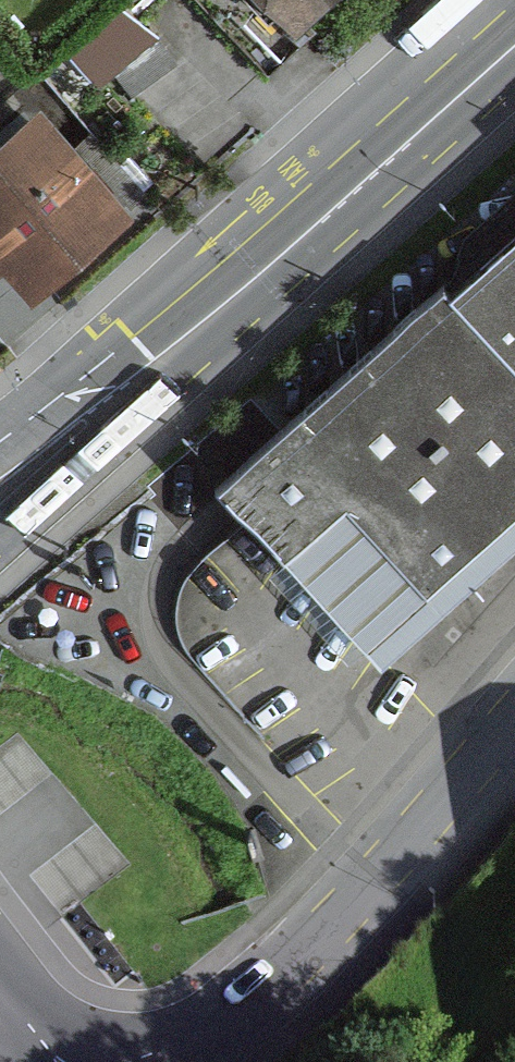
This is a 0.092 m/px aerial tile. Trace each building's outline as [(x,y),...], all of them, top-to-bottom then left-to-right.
[(316,0),(256,0),(285,30),(316,0)] [(10,243),(38,276),(141,191),(51,83),(0,126),(0,251),(10,243)] [(223,478),(369,642),(514,512),(514,234),(440,300),(433,291),(223,478)]
